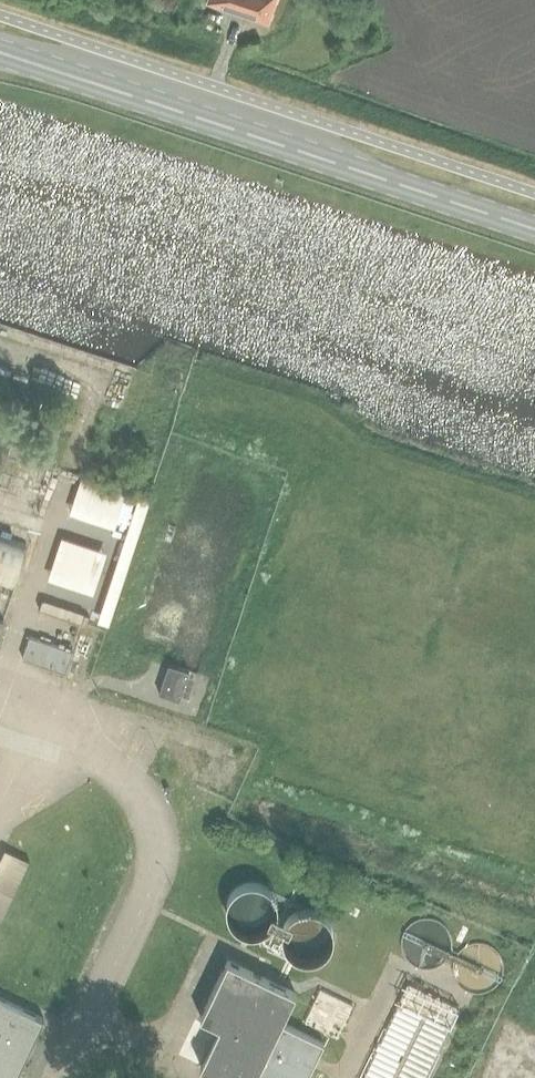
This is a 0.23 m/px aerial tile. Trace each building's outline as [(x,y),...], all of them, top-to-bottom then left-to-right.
[(267,20),(274,0),(208,0),(267,20)] [(122,523),(134,485),(88,471),(76,509),(122,523)] [(7,640),(13,615),(11,615),(31,539),(0,531),(0,578),(2,578),(0,588),(0,638),(7,640)] [(54,574),(99,589),(113,547),(67,532),(54,574)] [(36,630),(28,653),(73,669),(81,646),(36,630)] [(161,697),(179,703),(189,673),(171,667),(161,697)] [(0,870),(0,911),(10,915),(37,856),(12,844),(0,870)] [(285,926),(288,894),(274,893),(275,882),(242,880),(239,922),(285,926)] [(293,954),(335,952),(333,911),(292,912),(293,954)] [(230,1020),(211,1065),(242,1077),(315,1077),(333,1035),(295,1020),(309,985),(234,954),(210,1012),(230,1020)] [(461,999),(408,977),(365,1077),(427,1077),(461,999)]
